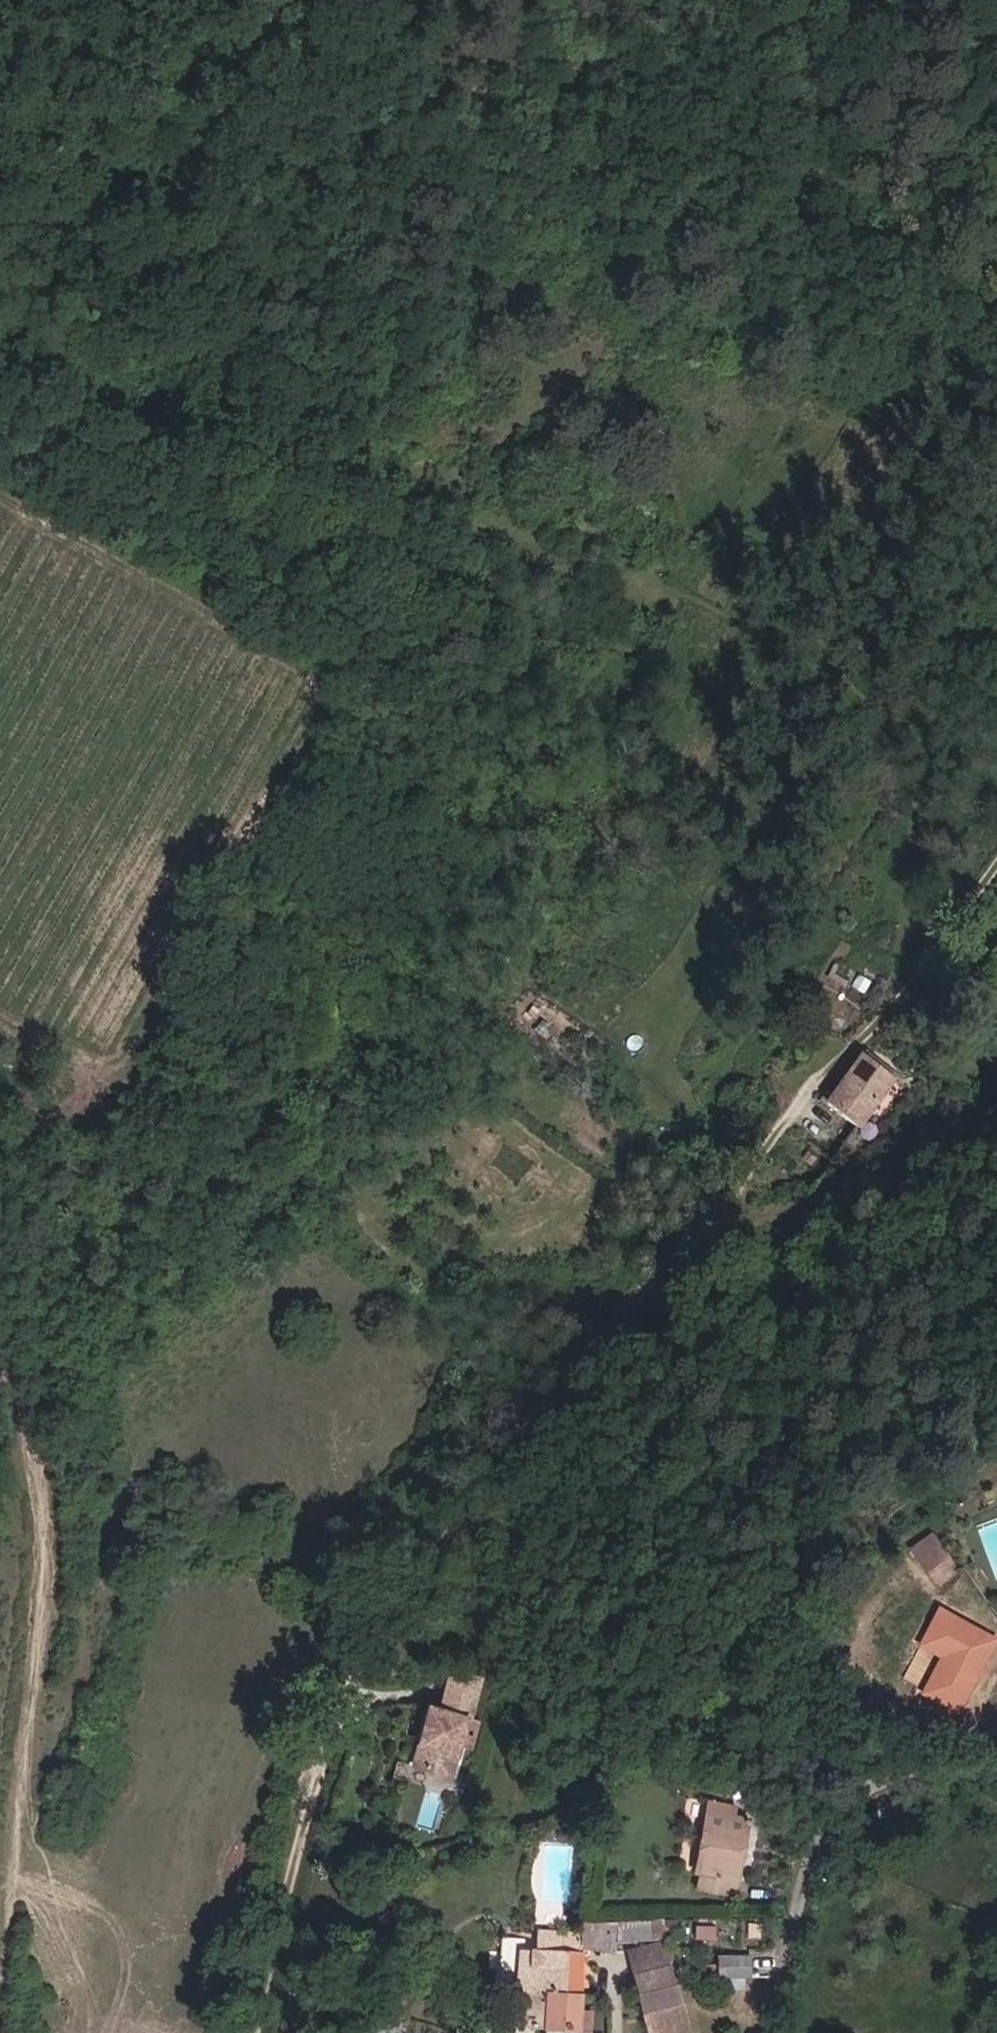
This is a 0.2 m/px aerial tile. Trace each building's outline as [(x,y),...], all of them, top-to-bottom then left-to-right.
[(857,1127),(895,1078),(863,1054),(825,1103),(857,1127)] [(955,1567),(939,1544),(919,1558),(936,1581),(955,1567)] [(956,1713),(995,1641),(937,1610),(918,1646),(940,1658),(921,1694),(956,1713)] [(453,1774),(464,1716),(475,1718),(483,1678),(445,1670),(438,1709),(421,1706),(409,1766),(453,1774)] [(735,1896),(748,1820),(733,1817),(735,1807),(706,1802),(689,1889),(735,1896)] [(665,1922),(574,1919),(572,1930),(528,1927),(528,1949),(512,1948),(509,2027),(546,2030),(545,2032),(591,2032),(591,2010),(575,2009),(577,1947),(625,1951),(666,1939),(665,1922)] [(666,1939),(625,1951),(649,2032),(693,2032),(666,1939)] [(743,1977),(744,1956),(714,1956),(713,1976),(743,1977)]
